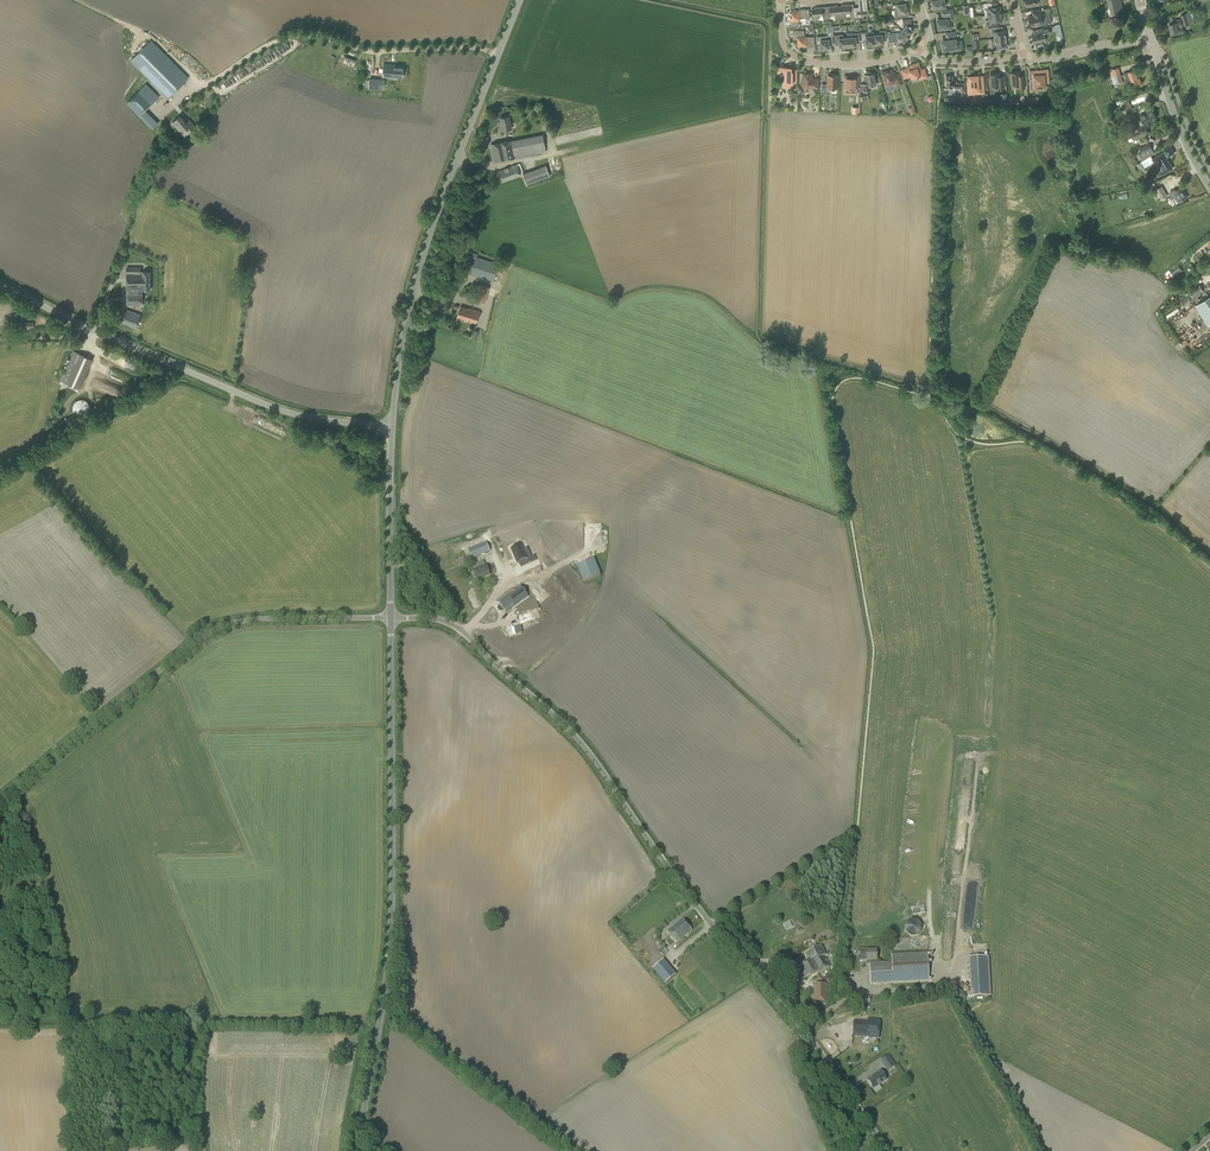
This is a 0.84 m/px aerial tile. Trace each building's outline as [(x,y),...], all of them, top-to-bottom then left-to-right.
[(854,17),(855,23),(860,23),(860,17),(862,16),(861,14),(868,13),(866,0),(858,0),(858,7),(853,7),(853,3),(854,17)] [(931,0),(933,8),(945,6),(944,0),(932,0),(931,0)] [(1123,11),(1120,0),(1109,0),(1112,13),(1123,11)] [(854,17),(853,3),(841,5),(841,6),(839,6),(840,18),(846,18),(845,13),(850,12),(850,16),(854,15),(854,17)] [(906,7),(906,3),(897,4),(897,7),(894,10),(895,18),(909,16),(908,9),(908,10),(907,7),(906,7)] [(989,15),(999,14),(999,11),(1001,10),(1001,8),(999,8),(999,7),(991,8),(991,3),(984,3),(984,11),(989,10),(989,15)] [(840,18),(839,6),(837,6),(837,5),(825,6),(827,18),(830,18),(830,14),(835,14),(835,19),(840,18)] [(823,18),(827,18),(825,6),(814,7),(814,8),(812,8),(812,16),(813,21),(818,20),(818,15),(823,15),(823,18)] [(810,18),(809,9),(789,10),(790,26),(799,25),(798,19),(799,19),(799,18),(806,17),(806,19),(810,18)] [(1041,14),(1040,9),(1031,11),(1032,16),(1028,17),(1029,25),(1042,22),(1042,24),(1047,23),(1044,13),(1041,14)] [(944,28),(949,27),(948,20),(953,19),(952,10),(941,11),(943,19),(937,19),(938,28),(939,28),(939,30),(944,29),(944,28)] [(1193,23),(1190,12),(1181,15),(1182,21),(1181,21),(1181,19),(1172,21),(1172,23),(1169,24),(1171,33),(1173,32),(1174,35),(1184,32),(1182,26),(1184,25),(1184,26),(1193,23)] [(999,14),(989,15),(990,19),(985,19),(986,26),(993,26),(992,21),(1000,21),(1000,20),(1002,19),(1001,17),(1000,16),(999,14)] [(901,30),(909,37),(912,33),(911,33),(913,30),(911,29),(912,28),(911,19),(902,20),(903,26),(904,27),(901,30)] [(1042,28),(1043,32),(1031,34),(1033,43),(1036,42),(1037,45),(1043,43),(1042,41),(1046,40),(1046,39),(1047,39),(1050,35),(1049,33),(1051,33),(1049,26),(1042,28)] [(997,27),(991,27),(991,34),(994,34),(994,38),(1006,37),(1005,30),(997,31),(997,27)] [(804,36),(804,30),(792,31),(793,39),(797,38),(798,45),(802,45),(803,47),(815,46),(814,36),(806,37),(806,36),(804,36)] [(874,34),(875,44),(880,44),(880,43),(883,42),(882,34),(886,34),(886,30),(879,31),(879,34),(874,34)] [(906,40),(909,37),(901,30),(899,33),(898,32),(891,33),(892,42),(901,41),(901,40),(903,41),(905,39),(906,40)] [(870,45),(875,44),(874,34),(870,35),(870,31),(861,32),(861,36),(865,36),(866,44),(869,43),(870,45)] [(847,37),(848,47),(853,46),(853,45),(856,45),(856,36),(859,36),(859,32),(852,33),(852,36),(847,37)] [(956,42),(955,32),(946,33),(947,40),(942,40),(943,43),(941,43),(942,49),(946,48),(946,51),(962,49),(961,41),(956,42)] [(841,34),(834,35),(835,38),(835,44),(839,43),(839,46),(843,46),(843,47),(848,47),(847,37),(844,37),(843,34),(841,34)] [(819,49),(826,49),(826,47),(829,47),(829,39),(832,39),(832,35),(825,36),(826,39),(820,39),(820,45),(819,45),(819,49)] [(994,38),(991,39),(992,49),(997,49),(1003,48),(1003,45),(1006,44),(1006,37),(994,38)] [(151,81),(150,82),(167,99),(188,77),(151,40),(130,60),(151,81)] [(402,77),(403,66),(395,65),(395,64),(383,63),(383,77),(394,78),(394,76),(402,77)] [(918,64),(917,63),(913,64),(913,66),(901,70),(904,78),(913,74),(914,77),(917,76),(918,79),(927,76),(924,68),(920,70),(918,64)] [(792,77),(792,71),(791,71),(791,67),(786,67),(778,67),(778,73),(780,73),(780,74),(782,74),(782,73),(785,73),(785,78),(782,78),(782,82),(783,82),(783,87),(796,87),(796,77),(792,77)] [(1114,84),(1123,81),(1119,67),(1112,69),(1113,71),(1110,72),(1114,84)] [(894,78),(891,69),(882,72),(886,85),(889,84),(890,83),(894,81),(896,85),(903,83),(900,76),(894,78)] [(1126,80),(1129,82),(1133,80),(1135,84),(1141,82),(1138,73),(1136,73),(1135,69),(1128,71),(1129,72),(1124,73),(1126,80)] [(1042,86),(1042,85),(1045,85),(1044,80),(1048,80),(1048,79),(1048,78),(1048,77),(1048,75),(1047,74),(1047,73),(1046,72),(1045,72),(1044,71),(1043,70),(1041,70),(1040,70),(1033,71),(1034,76),(1030,77),(1031,90),(1036,90),(1035,86),(1037,86),(1037,87),(1042,86)] [(818,87),(818,78),(812,78),(812,73),(803,72),(802,80),(801,81),(801,84),(801,85),(802,85),(802,87),(811,87),(818,87)] [(1019,72),(1010,72),(1012,85),(1017,84),(1017,88),(1025,87),(1024,74),(1019,75),(1019,72)] [(863,91),(871,89),(870,85),(876,83),(874,73),(864,75),(866,83),(862,84),(863,91)] [(999,79),(998,73),(990,74),(991,87),(997,86),(997,89),(1004,88),(1003,79),(999,79)] [(836,88),(837,75),(828,75),(827,84),(825,84),(825,90),(831,91),(832,88),(836,88)] [(965,91),(964,83),(957,83),(957,82),(956,82),(956,80),(952,79),(952,75),(945,75),(945,88),(952,88),(952,87),(960,88),(960,91),(965,91)] [(977,76),(977,75),(968,76),(969,81),(967,82),(968,87),(969,86),(970,90),(978,89),(978,93),(984,92),(983,83),(982,83),(982,76),(977,76)] [(856,95),(857,91),(857,76),(844,76),(843,94),(856,95)] [(384,90),(384,79),(369,78),(369,80),(367,79),(366,87),(369,87),(369,89),(384,90)] [(152,129),(158,123),(145,110),(159,96),(146,83),(126,103),(152,129)] [(862,101),(868,100),(867,92),(860,93),(862,101)] [(1139,127),(1145,124),(1145,123),(1157,118),(1153,109),(1140,115),(1143,121),(1139,123),(1138,119),(1129,123),(1131,126),(1130,127),(1131,129),(1134,128),(1138,125),(1139,127)] [(186,122),(180,115),(172,122),(181,133),(186,129),(189,133),(196,127),(189,119),(186,122)] [(501,131),(511,129),(509,115),(500,117),(501,124),(499,124),(501,131)] [(1134,128),(1131,129),(1129,130),(1134,140),(1146,135),(1145,134),(1149,132),(1145,124),(1139,127),(1138,125),(1134,128)] [(494,162),(505,159),(516,157),(546,152),(543,134),(511,140),(490,144),(494,162)] [(1144,158),(1154,152),(1150,143),(1140,148),(1144,158)] [(1174,153),(1170,145),(1163,149),(1165,152),(1164,152),(1153,158),(1151,155),(1136,163),(1140,169),(1154,161),(1161,174),(1173,168),(1166,157),(1167,156),(1167,157),(1174,153)] [(500,183),(521,175),(516,164),(497,171),(500,183)] [(526,184),(550,176),(546,165),(522,173),(526,184)] [(1162,199),(1168,196),(1162,186),(1156,190),(1162,199)] [(1176,204),(1179,202),(1187,197),(1183,191),(1184,190),(1182,186),(1172,192),(1175,196),(1172,197),(1176,204)] [(522,290),(528,273),(484,259),(484,256),(468,251),(467,255),(475,258),(470,273),(522,290)] [(141,271),(141,266),(126,267),(126,273),(126,283),(127,306),(142,306),(142,283),(142,290),(150,290),(150,271),(141,271)] [(1175,277),(1182,270),(1179,266),(1171,273),(1175,277)] [(1194,298),(1204,291),(1199,284),(1189,290),(1194,298)] [(485,302),(489,287),(482,285),(478,300),(485,302)] [(1208,296),(1196,304),(1208,324),(1209,323),(1209,295),(1208,296)] [(468,308),(460,306),(457,317),(465,319),(465,320),(475,324),(479,311),(469,307),(468,308)] [(1169,318),(1179,309),(1178,307),(1167,316),(1169,318)] [(136,328),(141,314),(127,309),(123,318),(113,314),(111,319),(122,323),(136,328)] [(93,359),(73,350),(60,380),(80,388),(93,359)] [(97,371),(118,379),(117,381),(128,386),(132,377),(120,372),(119,375),(117,374),(118,371),(100,363),(97,371)] [(80,416),(81,416),(83,416),(84,416),(85,415),(87,414),(88,413),(88,412),(89,411),(90,410),(90,408),(90,407),(90,406),(89,404),(89,403),(88,402),(87,401),(85,400),(84,400),(83,399),(81,399),(80,399),(79,400),(77,400),(76,401),(75,402),(74,403),(74,405),(73,406),(73,407),(73,409),(73,410),(74,412),(75,413),(76,414),(77,415),(78,415),(80,416)] [(485,551),(481,543),(467,549),(471,558),(485,551)] [(521,543),(511,547),(517,561),(527,557),(521,543)] [(601,546),(601,550),(595,550),(595,561),(610,561),(610,546),(601,546)] [(594,559),(577,566),(584,583),(601,576),(594,559)] [(479,568),(477,563),(474,565),(476,569),(472,571),(476,580),(489,575),(485,565),(479,568)] [(523,598),(522,597),(525,593),(518,585),(499,604),(506,610),(513,603),(514,604),(518,600),(519,601),(523,598)] [(676,943),(692,931),(682,919),(667,932),(676,943)] [(805,978),(816,972),(829,966),(824,956),(826,955),(821,945),(805,954),(808,961),(799,965),(805,978)] [(866,961),(869,961),(870,983),(928,980),(927,954),(892,956),(892,964),(877,964),(877,960),(876,950),(866,951),(866,961)] [(971,997),(990,996),(988,957),(969,958),(971,997)] [(662,961),(653,969),(652,969),(664,984),(675,975),(663,960),(662,961)] [(825,983),(825,982),(816,982),(816,983),(814,983),(813,1001),(826,1002),(827,983),(825,983)] [(853,1036),(867,1037),(867,1038),(878,1038),(879,1020),(867,1020),(867,1021),(854,1020),(853,1036)] [(881,1061),(888,1071),(895,1066),(888,1056),(881,1061)] [(867,1080),(873,1088),(886,1079),(881,1071),(867,1080)]
